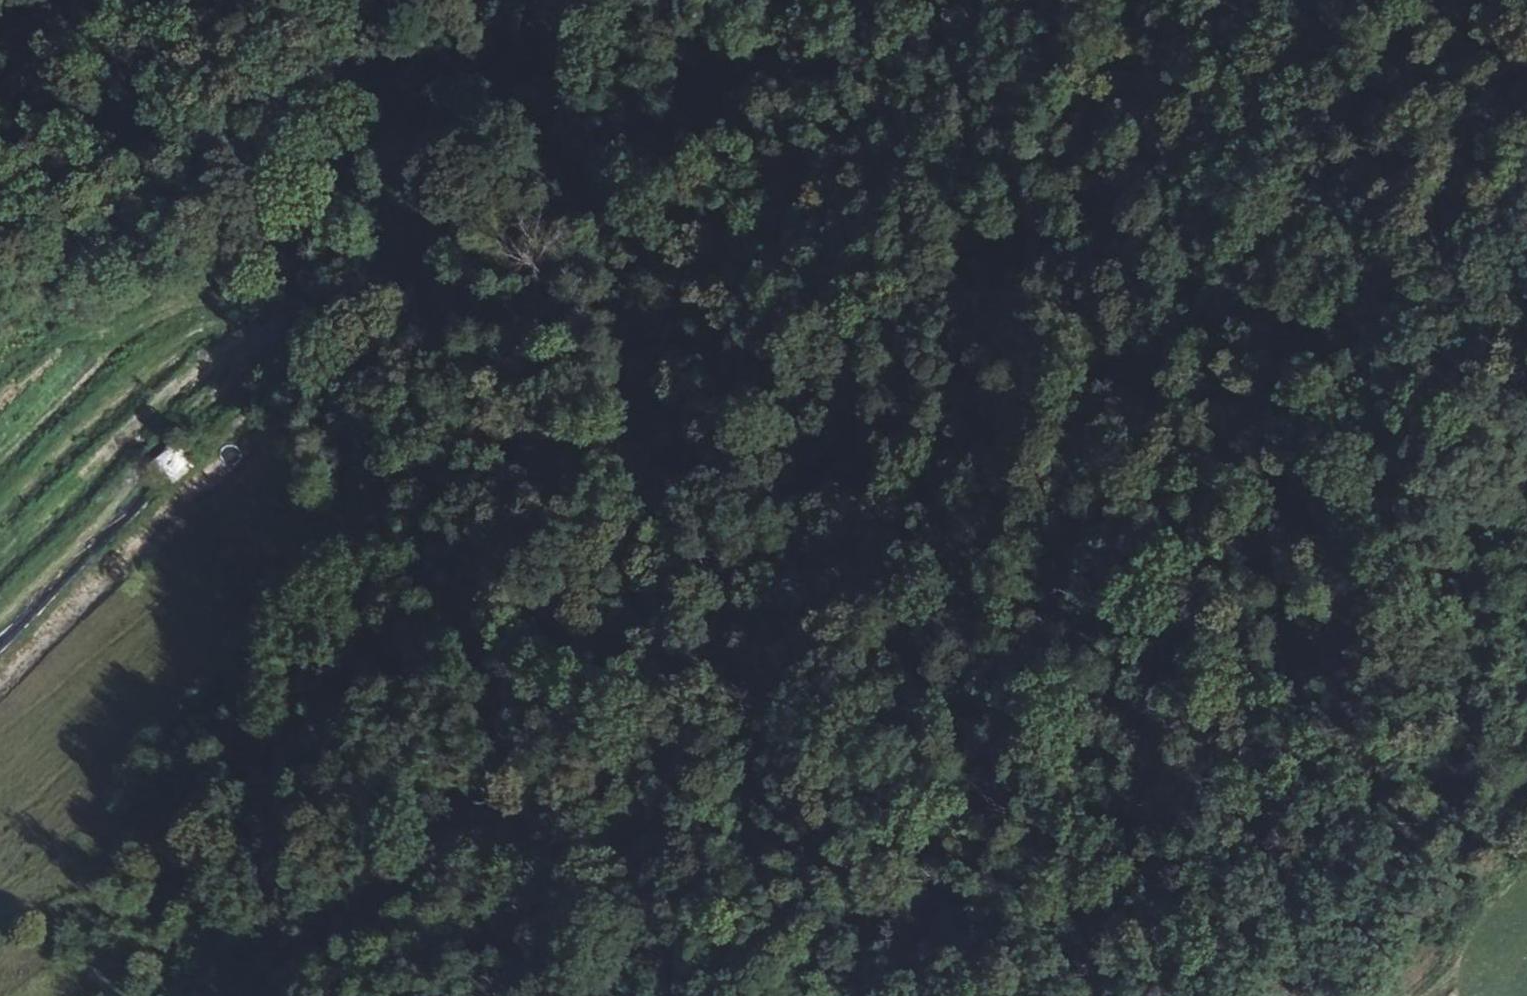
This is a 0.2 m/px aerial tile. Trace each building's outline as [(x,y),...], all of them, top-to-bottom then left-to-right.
[(155,456),(167,483),(195,470),(183,443),(155,456)]
